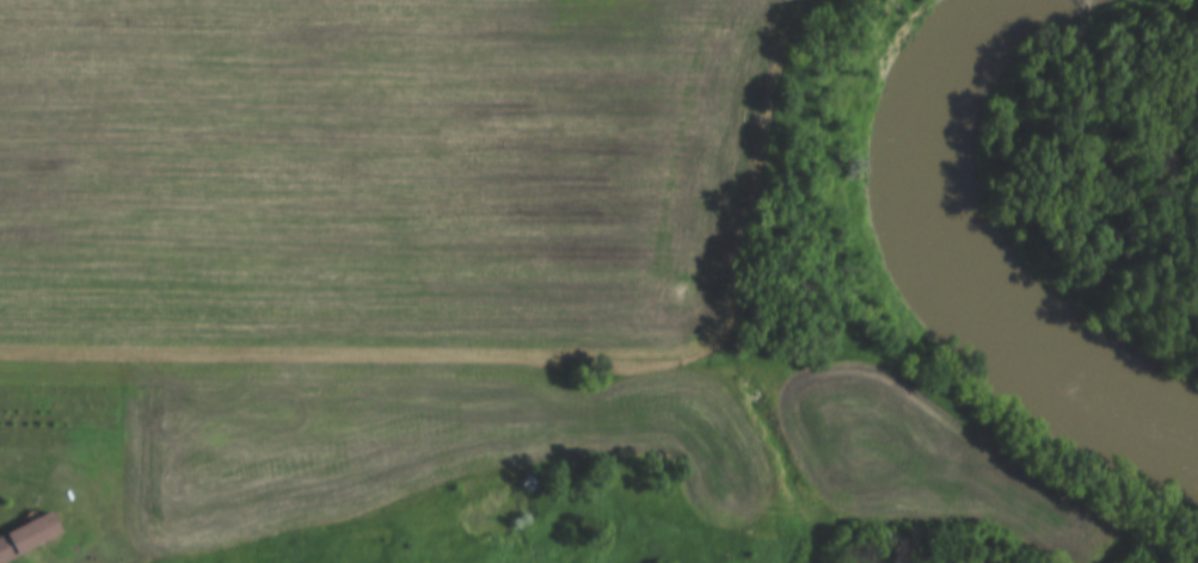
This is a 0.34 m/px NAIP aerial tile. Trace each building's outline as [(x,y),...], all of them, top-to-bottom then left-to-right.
[(56,537),(46,513),(0,533),(0,562),(56,537)]
